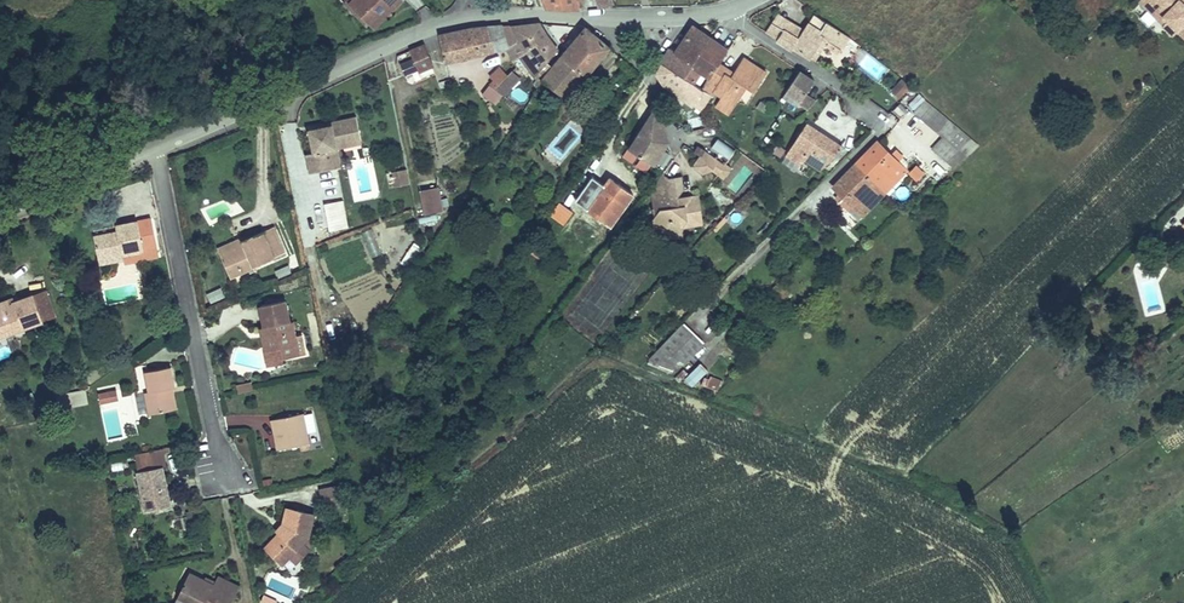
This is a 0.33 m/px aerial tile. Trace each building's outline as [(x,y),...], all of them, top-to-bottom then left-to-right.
[(351,3),(348,0),(345,3),(366,26),(370,23),(351,3)] [(370,23),(374,28),(403,0),(402,0),(354,0),(351,3),(370,23)] [(545,8),(563,10),(580,9),(578,0),(543,0),(545,8)] [(1139,2),(1156,20),(1160,16),(1145,0),(1141,0),(1139,2)] [(1176,0),(1145,0),(1160,16),(1176,0)] [(1160,16),(1166,22),(1162,25),(1161,26),(1172,37),(1176,33),(1183,41),(1183,0),(1176,0),(1160,16)] [(804,32),(799,40),(774,24),(768,34),(792,50),(794,48),(812,59),(825,39),(842,51),(850,39),(815,15),(804,32)] [(774,24),(799,40),(804,32),(778,15),(773,23),(774,24)] [(1162,25),(1166,22),(1160,16),(1156,20),(1162,25)] [(521,40),(507,49),(514,64),(522,58),(548,39),(540,23),(514,25),(521,40)] [(487,25),(478,27),(440,35),(446,63),(507,49),(521,40),(514,25),(488,27),(487,25)] [(586,27),(553,69),(543,81),(555,90),(575,65),(588,76),(611,47),(586,27)] [(693,27),(676,55),(691,65),(709,38),(693,27)] [(676,55),(670,51),(662,66),(700,91),(719,64),(727,51),(709,38),(691,65),(676,55)] [(548,39),(522,58),(537,78),(548,63),(558,51),(548,39)] [(842,51),(825,39),(812,59),(815,62),(826,46),(840,55),(842,51)] [(433,66),(424,45),(412,50),(420,71),(433,66)] [(719,64),(700,91),(712,99),(717,92),(721,95),(718,100),(730,107),(743,87),(751,91),(763,72),(742,58),(733,73),(732,72),(729,77),(724,74),(727,69),(719,64)] [(404,59),(387,64),(389,70),(405,66),(404,59)] [(542,83),(543,81),(553,69),(548,63),(537,78),(542,83)] [(555,90),(568,100),(588,76),(575,65),(555,90)] [(700,91),(662,66),(657,76),(664,85),(704,113),(712,99),(700,91)] [(816,101),(808,96),(817,82),(801,71),(786,94),(800,104),(800,105),(810,111),(816,101)] [(892,91),(901,100),(912,89),(903,80),(892,91)] [(512,89),(504,81),(496,89),(505,96),(512,89)] [(920,92),(909,104),(915,109),(926,98),(920,92)] [(528,106),(532,109),(537,100),(533,98),(528,106)] [(915,109),(913,112),(942,137),(931,148),(954,168),(981,145),(926,98),(915,109)] [(726,113),(730,107),(718,100),(715,105),(726,113)] [(762,102),(757,109),(764,113),(768,107),(762,102)] [(657,106),(629,150),(652,166),(656,168),(671,145),(657,106)] [(336,172),(333,154),(340,152),(338,144),(362,138),(358,120),(333,125),(334,129),(326,130),(311,134),(315,156),(308,158),(312,176),(313,177),(336,172)] [(808,125),(786,156),(799,166),(804,160),(807,162),(821,172),(844,150),(808,125)] [(362,138),(338,144),(340,152),(364,147),(362,138)] [(878,138),(832,186),(840,193),(863,216),(910,168),(902,161),(904,153),(898,147),(893,152),(878,138)] [(713,149),(730,161),(736,152),(719,141),(713,149)] [(725,181),(732,170),(707,152),(699,147),(695,153),(701,157),(692,167),(707,180),(713,172),(725,181)] [(652,166),(629,150),(623,159),(647,174),(652,166)] [(340,152),(333,154),(336,172),(343,170),(340,152)] [(909,173),(918,182),(926,173),(917,164),(909,173)] [(407,169),(398,171),(401,186),(410,184),(407,169)] [(673,182),(663,174),(647,195),(652,199),(655,218),(661,210),(660,199),(673,182)] [(608,177),(584,210),(612,230),(636,197),(608,177)] [(661,210),(655,218),(652,222),(673,238),(684,236),(683,227),(703,225),(699,196),(686,198),(687,206),(681,207),(679,199),(679,197),(684,191),(682,178),(674,179),(673,182),(660,199),(661,210)] [(440,186),(420,190),(425,214),(445,210),(440,186)] [(858,221),(863,216),(840,193),(835,199),(858,221)] [(350,227),(344,199),(324,203),(330,231),(350,227)] [(573,213),(561,203),(552,215),(565,224),(573,213)] [(735,226),(744,220),(738,212),(730,217),(735,226)] [(421,225),(437,223),(436,216),(420,217),(421,225)] [(99,260),(123,255),(157,248),(152,219),(117,226),(118,232),(95,237),(99,260)] [(265,232),(267,236),(276,232),(274,228),(265,232)] [(373,229),(362,233),(371,259),(381,255),(373,229)] [(275,261),(287,256),(276,232),(267,236),(265,232),(243,242),(244,244),(222,255),(232,278),(274,259),(275,261)] [(597,238),(609,247),(614,240),(601,232),(597,238)] [(244,244),(243,242),(242,239),(219,249),(222,255),(244,244)] [(159,257),(157,248),(123,255),(124,260),(125,264),(159,257)] [(124,260),(123,255),(99,260),(100,265),(124,260)] [(289,266),(277,271),(281,280),(293,275),(289,266)] [(138,283),(104,290),(107,307),(141,300),(138,283)] [(221,288),(206,295),(211,304),(225,297),(221,288)] [(24,329),(43,322),(34,296),(16,302),(12,304),(10,300),(0,304),(0,331),(22,324),(24,329)] [(271,348),(267,349),(268,356),(283,353),(284,359),(300,356),(295,331),(293,331),(286,301),(262,306),(266,327),(271,348)] [(24,329),(22,324),(0,331),(0,337),(24,329)] [(704,344),(683,324),(646,362),(676,373),(704,344)] [(267,349),(271,348),(266,327),(262,328),(267,349)] [(727,348),(719,356),(733,370),(741,361),(727,348)] [(283,353),(268,356),(269,362),(284,359),(283,353)] [(709,371),(701,363),(686,378),(693,386),(709,371)] [(169,389),(174,388),(176,388),(172,367),(147,371),(150,391),(147,392),(151,414),(173,410),(169,389)] [(721,380),(711,376),(710,379),(707,386),(718,390),(721,380)] [(237,394),(252,393),(251,384),(237,385),(237,394)] [(178,410),(174,388),(169,389),(173,410),(178,410)] [(116,389),(98,393),(100,404),(119,401),(116,389)] [(304,414),(273,420),(275,429),(277,428),(279,439),(277,440),(279,449),(310,443),(304,414)] [(232,427),(244,426),(243,415),(232,416),(232,427)] [(164,449),(152,451),(156,468),(163,467),(164,467),(167,467),(164,449)] [(156,468),(152,451),(136,455),(148,511),(172,506),(164,467),(163,467),(156,468)] [(347,504),(343,486),(325,490),(329,507),(347,504)] [(286,525),(280,532),(266,547),(283,563),(303,541),(309,534),(311,510),(283,507),(281,522),(284,523),(286,525)] [(280,532),(286,525),(284,523),(277,530),(280,532)] [(310,547),(303,541),(283,563),(290,569),(310,547)] [(220,574),(217,580),(215,584),(205,579),(191,573),(180,596),(194,602),(232,602),(241,583),(220,574)]
